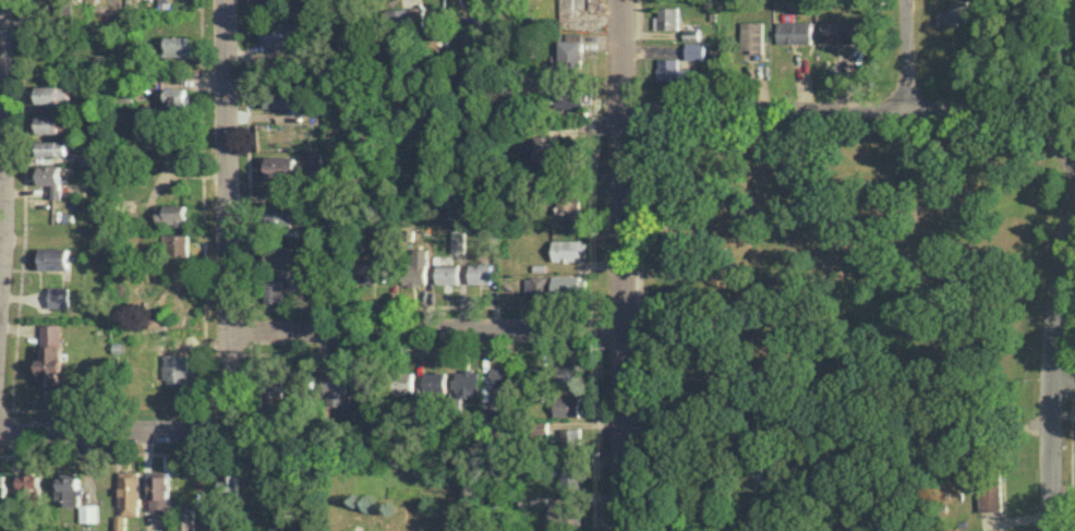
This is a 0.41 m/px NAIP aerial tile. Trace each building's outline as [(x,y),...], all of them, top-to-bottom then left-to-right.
[(570,11),(592,11),(592,0),(570,0),(570,11)] [(949,8),(937,8),(936,24),(966,25),(966,0),(950,0),(949,8)] [(679,6),(659,6),(658,28),(679,28),(679,6)] [(410,9),(387,8),(387,20),(409,21),(410,9)] [(763,20),(742,21),(742,58),(764,58),(763,20)] [(777,43),(811,42),(811,20),(776,21),(777,43)] [(855,42),(855,20),(820,20),(820,43),(855,42)] [(262,44),(294,43),(294,21),(261,22),(262,44)] [(428,52),(439,52),(439,31),(427,32),(428,52)] [(193,56),(194,43),(188,43),(188,36),(166,35),(166,56),(193,56)] [(583,39),(560,39),(560,69),(584,69),(583,39)] [(705,59),(706,42),(686,41),(686,59),(705,59)] [(679,57),(658,57),(659,81),(696,80),(696,68),(679,69),(679,57)] [(275,58),(274,75),(287,75),(288,58),(275,58)] [(36,104),(70,103),(70,85),(36,86),(36,104)] [(187,110),(187,87),(160,87),(159,103),(167,103),(167,110),(187,110)] [(586,107),(586,87),(554,89),(555,108),(586,107)] [(261,90),(261,106),(290,105),(290,89),(261,90)] [(41,132),(69,131),(69,119),(62,119),(62,113),(40,113),(41,132)] [(535,167),(557,167),(557,134),(534,134),(535,167)] [(40,140),(41,155),(70,154),(69,139),(40,140)] [(320,151),(306,152),(307,169),(321,169),(320,151)] [(295,155),(261,155),(261,177),(295,176),(295,155)] [(53,184),(53,198),(63,198),(62,165),(36,166),(36,184),(53,184)] [(579,211),(580,194),(556,193),(555,210),(579,211)] [(187,203),(157,204),(157,224),(188,223),(187,203)] [(266,211),(266,226),(290,227),(291,211),(266,211)] [(187,233),(162,233),(163,256),(187,255),(187,233)] [(451,236),(451,252),(463,252),(464,236),(451,236)] [(552,240),(552,260),(586,259),(586,239),(552,240)] [(70,247),(36,248),(36,269),(71,269),(70,247)] [(266,248),(266,264),(290,263),(290,247),(266,248)] [(427,249),(406,248),(405,285),(426,285),(427,249)] [(382,258),(357,258),(358,282),(383,282),(382,258)] [(470,283),(491,283),(491,262),(469,263),(470,283)] [(436,283),(458,283),(458,265),(436,265),(436,283)] [(581,275),(553,275),(553,297),(581,297),(581,275)] [(549,276),(525,276),(525,294),(548,294),(549,276)] [(282,302),(283,279),(265,278),(265,301),(282,302)] [(51,307),(71,307),(70,285),(50,286),(51,307)] [(164,313),(146,313),(147,327),(164,327),(164,313)] [(61,323),(40,324),(41,385),(59,384),(59,372),(63,372),(61,323)] [(187,381),(187,353),(163,354),(163,382),(187,381)] [(579,383),(579,363),(557,364),(557,383),(579,383)] [(547,364),(534,364),(534,374),(548,373),(547,364)] [(483,400),(501,400),(500,392),(512,391),(511,367),(490,367),(490,380),(482,380),(483,400)] [(347,369),(325,369),(324,405),(347,405),(347,369)] [(457,370),(456,394),(480,394),(480,370),(457,370)] [(413,394),(414,371),(393,371),(392,393),(413,394)] [(283,396),(282,372),(263,373),(264,396),(283,396)] [(446,372),(424,372),(424,392),(447,392),(446,372)] [(357,392),(372,392),(372,374),(358,373),(357,392)] [(580,416),(580,397),(554,397),(554,416),(580,416)] [(580,427),(560,428),(561,449),(580,449),(580,427)] [(581,464),(561,464),(561,486),(581,486),(581,464)] [(240,470),(221,470),(221,493),(240,493),(240,470)] [(79,471),(57,472),(58,500),(66,499),(66,506),(80,506),(79,471)] [(140,471),(120,471),(121,515),(141,514),(140,471)] [(39,473),(19,474),(20,501),(40,500),(39,473)] [(979,483),(980,511),(1002,511),(1001,483),(979,483)] [(532,504),(546,505),(547,494),(532,493),(532,504)] [(549,502),(549,524),(581,524),(581,502),(549,502)] [(98,504),(80,504),(80,522),(98,521),(98,504)] [(195,507),(180,507),(180,530),(195,530),(195,507)]
